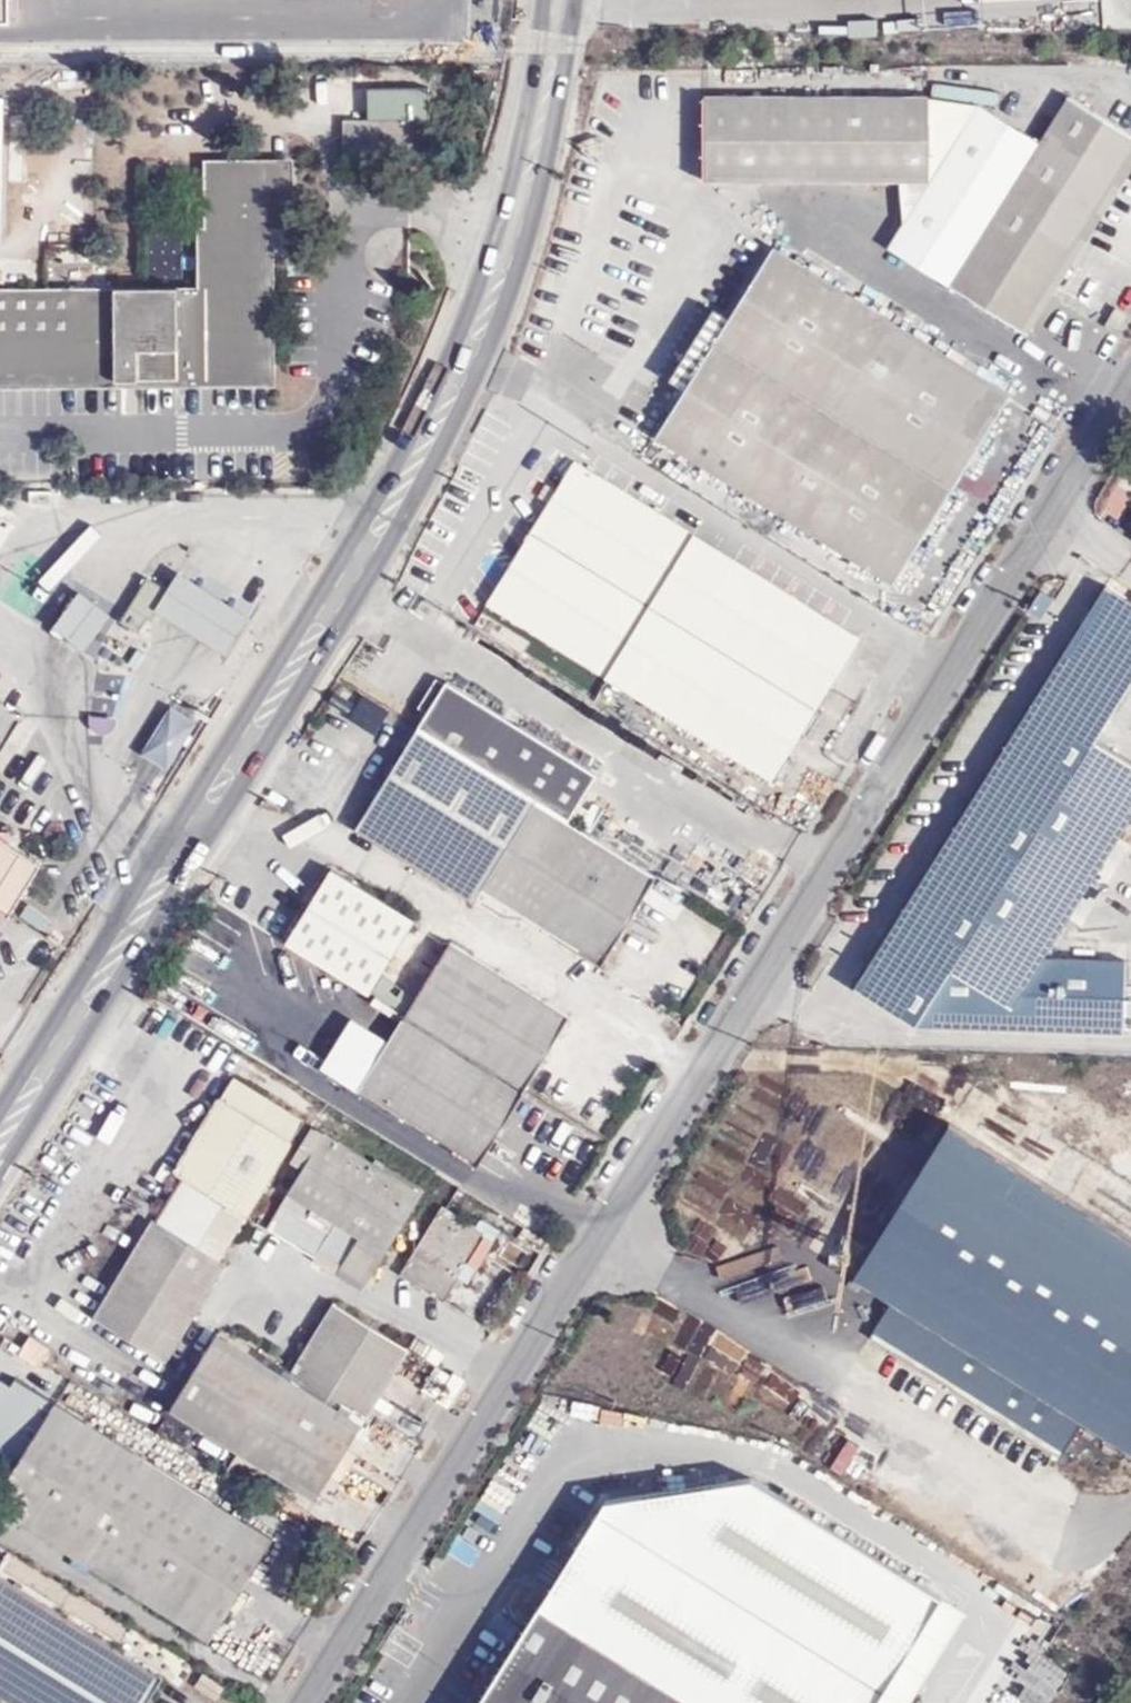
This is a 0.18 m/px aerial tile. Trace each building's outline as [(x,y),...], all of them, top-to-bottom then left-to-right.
[(10,18),(10,0),(0,0),(0,18),(10,18)] [(368,119),(343,120),(344,162),(418,161),(417,118),(431,118),(431,86),(367,87),(368,119)] [(898,177),(923,178),(927,90),(703,86),(701,173),(898,177)] [(928,178),(902,219),(887,244),(1020,325),(1130,150),(1130,133),(1066,92),(1038,137),(977,100),(928,178)] [(273,385),(272,226),(294,226),(293,157),(205,158),(205,226),(197,227),(198,287),(25,288),(0,288),(0,387),(273,385)] [(928,178),(923,178),(898,177),(902,219),(928,178)] [(725,320),(680,395),(652,442),(893,582),(1014,394),(915,334),(923,317),(803,247),(796,260),(771,247),(725,320)] [(25,288),(25,272),(13,272),(13,268),(0,268),(0,288),(25,288)] [(663,386),(680,395),(725,320),(707,312),(663,386)] [(768,778),(860,636),(573,457),(483,599),(768,778)] [(170,590),(158,610),(231,656),(254,616),(182,571),(170,590)] [(144,633),(158,610),(170,590),(151,579),(125,622),(144,633)] [(1130,682),(1130,602),(1108,587),(857,986),(918,1025),(1126,1033),(1126,1018),(1130,1018),(1130,992),(1127,992),(1128,960),(1042,957),(1130,815),(1130,762),(1095,739),(1103,727),(1130,682)] [(115,611),(81,591),(58,628),(91,649),(115,611)] [(454,680),(425,726),(541,798),(575,819),(583,805),(602,774),(454,680)] [(0,763),(28,717),(0,700),(0,763)] [(360,830),(477,905),(485,891),(541,798),(425,726),(360,830)] [(1095,739),(1130,762),(1130,744),(1103,727),(1095,739)] [(601,962),(658,871),(595,832),(575,819),(541,798),(485,891),(601,962)] [(575,819),(595,832),(608,808),(597,802),(593,809),(583,805),(575,819)] [(31,887),(49,857),(0,827),(0,868),(31,887)] [(336,861),(287,938),(370,991),(420,913),(336,861)] [(12,916),(31,887),(0,868),(0,909),(12,916)] [(12,916),(0,909),(0,936),(12,916)] [(406,1013),(524,1088),(572,1011),(454,935),(406,1013)] [(479,1159),(524,1088),(406,1013),(386,1046),(367,1035),(351,1059),(369,1071),(360,1084),(479,1159)] [(312,1122),(241,1076),(183,1171),(228,1198),(201,1242),(164,1220),(105,1314),(174,1357),(234,1262),(227,1259),(312,1122)] [(952,1121),(855,1275),(893,1299),(871,1336),(1060,1456),(1083,1419),(1130,1449),(1130,1235),(952,1121)] [(343,1279),(341,1284),(366,1298),(427,1200),(317,1132),(295,1167),(309,1175),(271,1239),(320,1270),(322,1266),(343,1279)] [(487,1240),(445,1213),(403,1282),(443,1308),(487,1240)] [(338,1288),(341,1284),(343,1279),(322,1266),(320,1270),(316,1274),(338,1288)] [(411,1361),(341,1316),(293,1391),(223,1347),(180,1417),(321,1505),(411,1361)] [(24,1346),(43,1358),(50,1347),(31,1335),(24,1346)] [(39,1366),(43,1358),(24,1346),(20,1353),(39,1366)] [(14,1370),(1,1391),(0,1391),(0,1452),(11,1459),(0,1477),(0,1501),(217,1640),(282,1538),(88,1414),(14,1370)] [(941,1599),(752,1479),(605,1500),(575,1549),(820,1702),(876,1702),(941,1599)] [(10,1552),(0,1546),(0,1568),(10,1552)] [(575,1549),(539,1606),(582,1633),(590,1620),(724,1702),(820,1702),(575,1549)] [(3,1702),(140,1702),(159,1673),(0,1575),(0,1701),(3,1702)] [(941,1599),(876,1702),(909,1702),(965,1614),(941,1599)] [(590,1620),(582,1633),(539,1606),(478,1702),(724,1702),(590,1620)] [(270,1660),(274,1633),(245,1629),(242,1657),(270,1660)]
